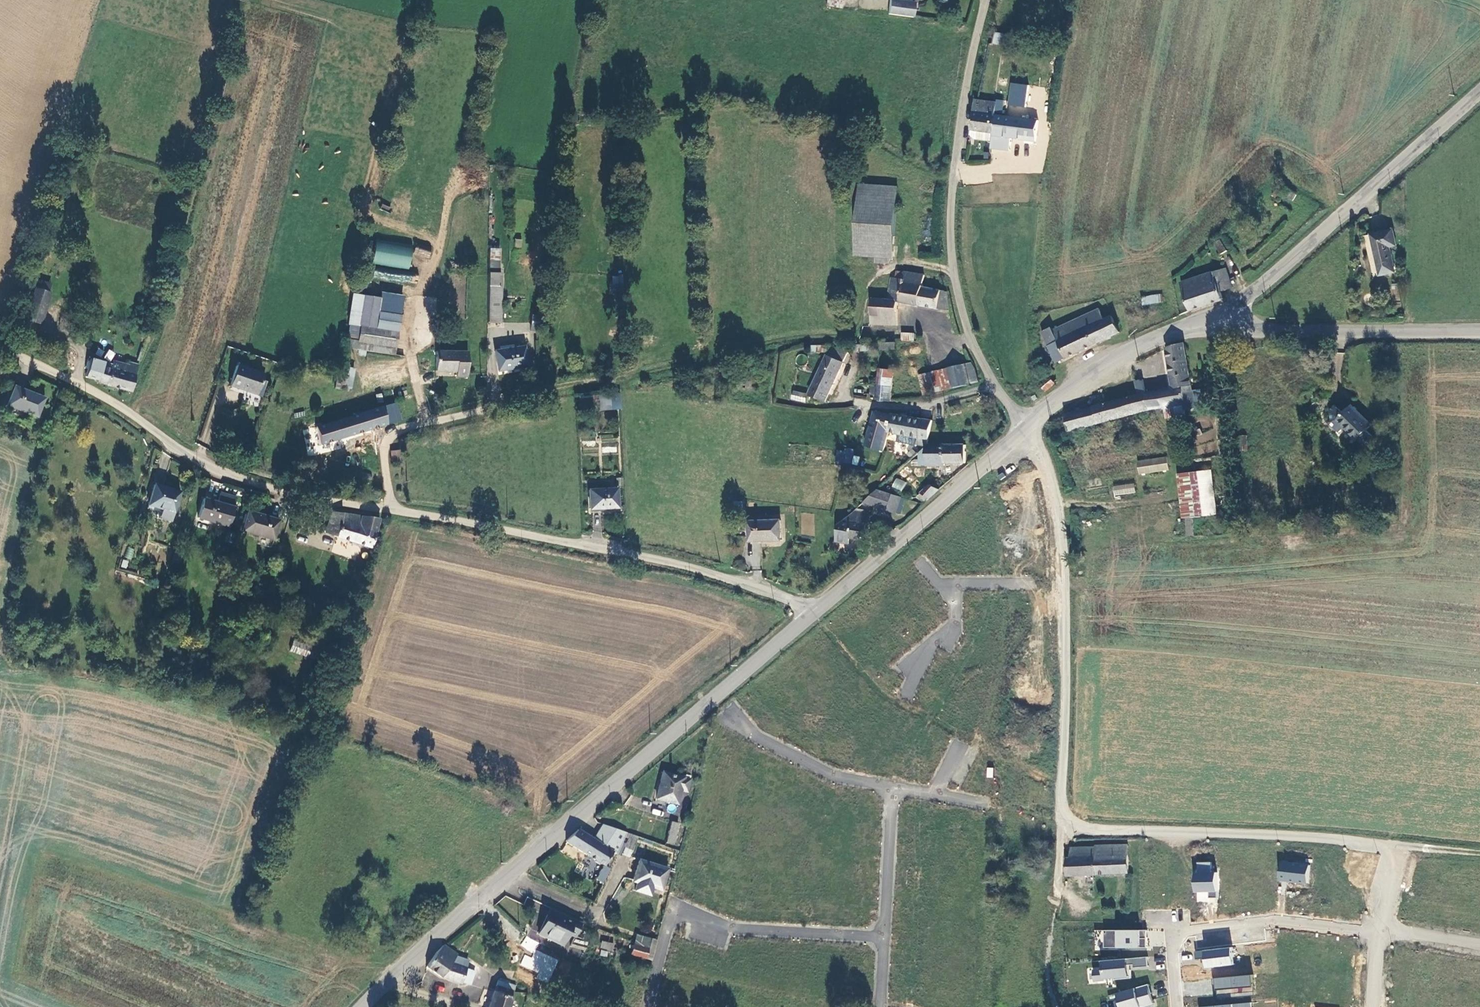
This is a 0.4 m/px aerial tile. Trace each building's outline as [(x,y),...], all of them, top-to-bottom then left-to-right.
[(825,7),(838,8),(840,0),(826,0),(825,7)] [(916,6),(891,2),(889,17),(914,21),(916,6)] [(1016,42),(1016,32),(995,32),(995,42),(1016,42)] [(1011,83),(1008,105),(1021,107),(1023,85),(1011,83)] [(1034,137),(1036,119),(996,113),(999,100),(978,97),(973,128),(994,131),(1034,137)] [(992,141),(994,131),(973,128),(972,131),(976,139),(992,141)] [(859,184),(856,235),(894,237),(897,186),(859,184)] [(1396,245),(1392,230),(1369,235),(1379,276),(1394,272),(1388,247),(1396,245)] [(893,258),(894,237),(856,235),(855,256),(893,258)] [(1219,254),(1225,251),(1220,239),(1213,242),(1219,254)] [(374,265),(411,268),(413,245),(376,241),(374,265)] [(498,266),(498,242),(488,242),(488,267),(498,266)] [(414,248),(413,256),(429,259),(431,251),(414,248)] [(488,267),(488,319),(502,319),(501,266),(498,266),(488,267)] [(1228,268),(1183,282),(1192,310),(1224,300),(1222,292),(1234,288),(1228,268)] [(375,279),(417,283),(417,276),(376,272),(375,279)] [(872,300),(871,325),(898,328),(900,306),(903,279),(892,278),(890,301),(872,300)] [(906,279),(903,279),(900,306),(944,316),(946,298),(926,296),(927,281),(906,279)] [(37,292),(47,295),(49,286),(39,284),(37,292)] [(48,295),(47,295),(37,292),(34,291),(32,300),(45,304),(48,295)] [(1141,295),(1141,304),(1161,304),(1161,295),(1141,295)] [(356,352),(394,356),(397,333),(375,331),(379,300),(364,298),(360,329),(356,352)] [(40,326),(45,304),(32,300),(26,323),(40,326)] [(1098,310),(1054,333),(1059,343),(1049,349),(1057,364),(1120,333),(1113,317),(1104,321),(1098,310)] [(542,320),(533,320),(532,332),(541,333),(542,320)] [(1059,343),(1054,333),(1052,329),(1042,334),(1049,349),(1059,343)] [(1191,390),(1183,343),(1165,349),(1172,386),(1144,392),(1149,411),(1163,408),(1181,403),(1183,410),(1193,407),(1191,390)] [(842,363),(842,362),(847,352),(831,345),(811,345),(811,353),(828,353),(807,395),(823,403),(842,363)] [(523,347),(494,351),(497,372),(526,367),(523,347)] [(435,371),(456,371),(456,377),(469,378),(469,352),(436,351),(435,371)] [(94,382),(130,394),(136,376),(133,375),(137,364),(129,362),(128,365),(111,360),(108,370),(99,367),(100,363),(88,360),(83,376),(95,380),(94,382)] [(272,376),(239,365),(231,387),(265,397),(272,376)] [(939,372),(943,388),(973,382),(970,365),(939,372)] [(353,371),(340,369),(336,392),(350,394),(353,371)] [(896,371),(881,369),(880,384),(895,385),(896,371)] [(936,390),(943,388),(939,372),(933,373),(936,390)] [(917,376),(920,393),(932,390),(928,373),(917,376)] [(1051,377),(1040,385),(1045,391),(1056,382),(1051,377)] [(1144,392),(1141,379),(1133,382),(1137,395),(1092,406),(1096,424),(1149,411),(1144,392)] [(42,392),(12,381),(6,400),(35,411),(42,392)] [(895,385),(880,384),(880,387),(873,386),(872,395),(879,395),(879,399),(894,401),(895,385)] [(1198,388),(1191,390),(1193,407),(1194,410),(1202,408),(1198,388)] [(804,404),(806,396),(792,393),(791,402),(804,404)] [(855,396),(853,404),(869,408),(871,400),(855,396)] [(316,431),(383,409),(379,399),(313,420),(316,431)] [(413,401),(383,409),(387,427),(417,417),(413,401)] [(617,402),(595,401),(596,416),(617,416),(617,402)] [(1181,403),(1163,408),(1166,419),(1184,415),(1183,410),(1181,403)] [(1092,406),(1063,414),(1067,431),(1096,424),(1092,406)] [(1369,425),(1348,406),(1340,415),(1331,407),(1326,413),(1328,415),(1329,422),(1327,425),(1336,434),(1341,429),(1354,441),(1355,440),(1359,443),(1362,443),(1364,444),(1371,437),(1364,430),(1369,425)] [(383,409),(316,431),(320,447),(387,427),(383,409)] [(867,448),(885,452),(890,433),(894,414),(876,411),(867,448)] [(934,421),(894,414),(890,433),(914,436),(926,438),(931,431),(934,421)] [(1209,417),(1200,417),(1200,427),(1209,427),(1209,417)] [(320,447),(316,431),(291,438),(297,454),(320,447)] [(1238,435),(1239,451),(1247,450),(1246,435),(1238,435)] [(926,438),(914,436),(913,444),(923,446),(926,443),(926,438)] [(923,446),(920,449),(919,461),(946,461),(946,460),(965,460),(966,444),(926,443),(923,446)] [(910,453),(918,454),(919,446),(911,445),(910,453)] [(400,449),(390,450),(392,461),(401,459),(400,449)] [(859,456),(853,456),(853,450),(837,449),(836,463),(859,463),(859,456)] [(1166,457),(1136,460),(1138,475),(1168,471),(1166,457)] [(1188,516),(1192,516),(1217,512),(1212,469),(1183,472),(1188,516)] [(1014,515),(1046,510),(1041,471),(1008,476),(1014,515)] [(891,486),(901,492),(906,483),(896,477),(891,486)] [(159,510),(157,516),(169,519),(177,488),(152,481),(146,502),(160,506),(159,510)] [(1112,487),(1114,497),(1135,492),(1133,482),(1112,487)] [(916,494),(925,502),(937,491),(927,485),(916,494)] [(616,489),(590,489),(590,509),(616,509),(616,489)] [(217,502),(233,507),(237,496),(221,491),(217,502)] [(899,499),(873,494),(863,504),(896,511),(899,499)] [(227,527),(233,507),(217,502),(203,497),(197,516),(227,527)] [(330,512),(323,533),(371,548),(380,521),(330,512)] [(241,532),(270,542),(277,522),(247,513),(241,532)] [(854,513),(840,526),(837,545),(850,547),(851,541),(867,543),(870,526),(869,525),(870,515),(854,513)] [(1194,533),(1192,516),(1188,516),(1186,517),(1188,534),(1194,533)] [(782,521),(752,522),(752,543),(782,542),(782,521)] [(124,557),(131,560),(135,549),(128,547),(124,557)] [(289,649),(327,662),(330,652),(292,640),(289,649)] [(686,802),(690,790),(662,781),(655,806),(664,809),(663,810),(678,815),(682,801),(686,802)] [(673,853),(680,831),(672,828),(665,850),(673,853)] [(595,847),(579,837),(566,848),(607,874),(616,861),(613,858),(616,851),(623,854),(628,842),(622,839),(604,832),(595,847)] [(1128,872),(1127,844),(1095,845),(1095,846),(1070,847),(1070,857),(1066,857),(1067,874),(1128,872)] [(1279,860),(1277,880),(1309,883),(1310,863),(1279,860)] [(1198,874),(1193,874),(1193,892),(1221,892),(1221,870),(1213,870),(1213,863),(1198,863),(1198,874)] [(666,879),(640,870),(636,881),(639,882),(635,892),(659,900),(666,879)] [(566,921),(553,915),(549,922),(563,928),(566,921)] [(578,940),(583,929),(566,921),(563,928),(549,922),(541,942),(564,953),(571,937),(578,940)] [(1103,930),(1104,947),(1147,946),(1146,929),(1103,930)] [(536,978),(548,983),(558,960),(535,949),(539,941),(525,935),(519,949),(526,951),(520,965),(538,973),(536,978)] [(612,951),(614,943),(602,940),(600,948),(612,951)] [(1194,950),(1195,958),(1202,957),(1203,969),(1235,966),(1233,947),(1194,950)] [(647,958),(630,953),(628,962),(645,966),(647,958)] [(456,962),(442,954),(434,961),(425,976),(443,984),(462,990),(462,989),(471,992),(475,980),(465,977),(450,972),(455,964),(456,962)] [(1093,981),(1130,979),(1129,968),(1150,967),(1149,956),(1100,960),(1100,970),(1092,971),(1093,981)] [(455,964),(450,972),(465,977),(467,968),(455,964)] [(1250,974),(1212,978),(1214,990),(1251,986),(1250,974)] [(1147,983),(1114,993),(1119,1006),(1146,1006),(1153,1005),(1147,983)] [(512,1005),(516,992),(498,986),(494,1000),(512,1005)]
